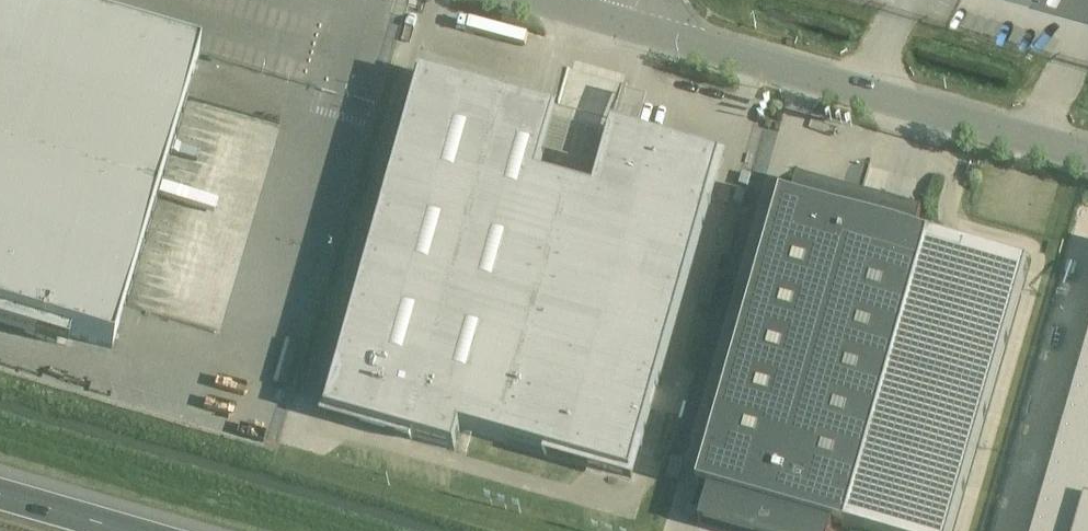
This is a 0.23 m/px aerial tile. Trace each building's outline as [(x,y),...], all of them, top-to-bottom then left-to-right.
[(68,347),(71,336),(112,349),(199,53),(53,10),(55,0),(0,0),(0,327),(68,347)] [(1087,11),(1087,0),(1049,0),(1087,11)] [(556,113),(555,113),(422,75),(326,414),(455,451),(461,430),(503,442),(574,190),(538,179),(556,113)] [(721,160),(613,129),(594,196),(574,190),(503,442),(631,478),(721,160)] [(698,487),(710,491),(700,525),(721,530),(829,530),(831,526),(845,530),(848,530),(952,530),(1027,267),(929,239),(916,235),(922,217),(799,181),(792,200),(781,197),(698,487)] [(1034,530),(1087,530),(1087,344),(1034,530)]
